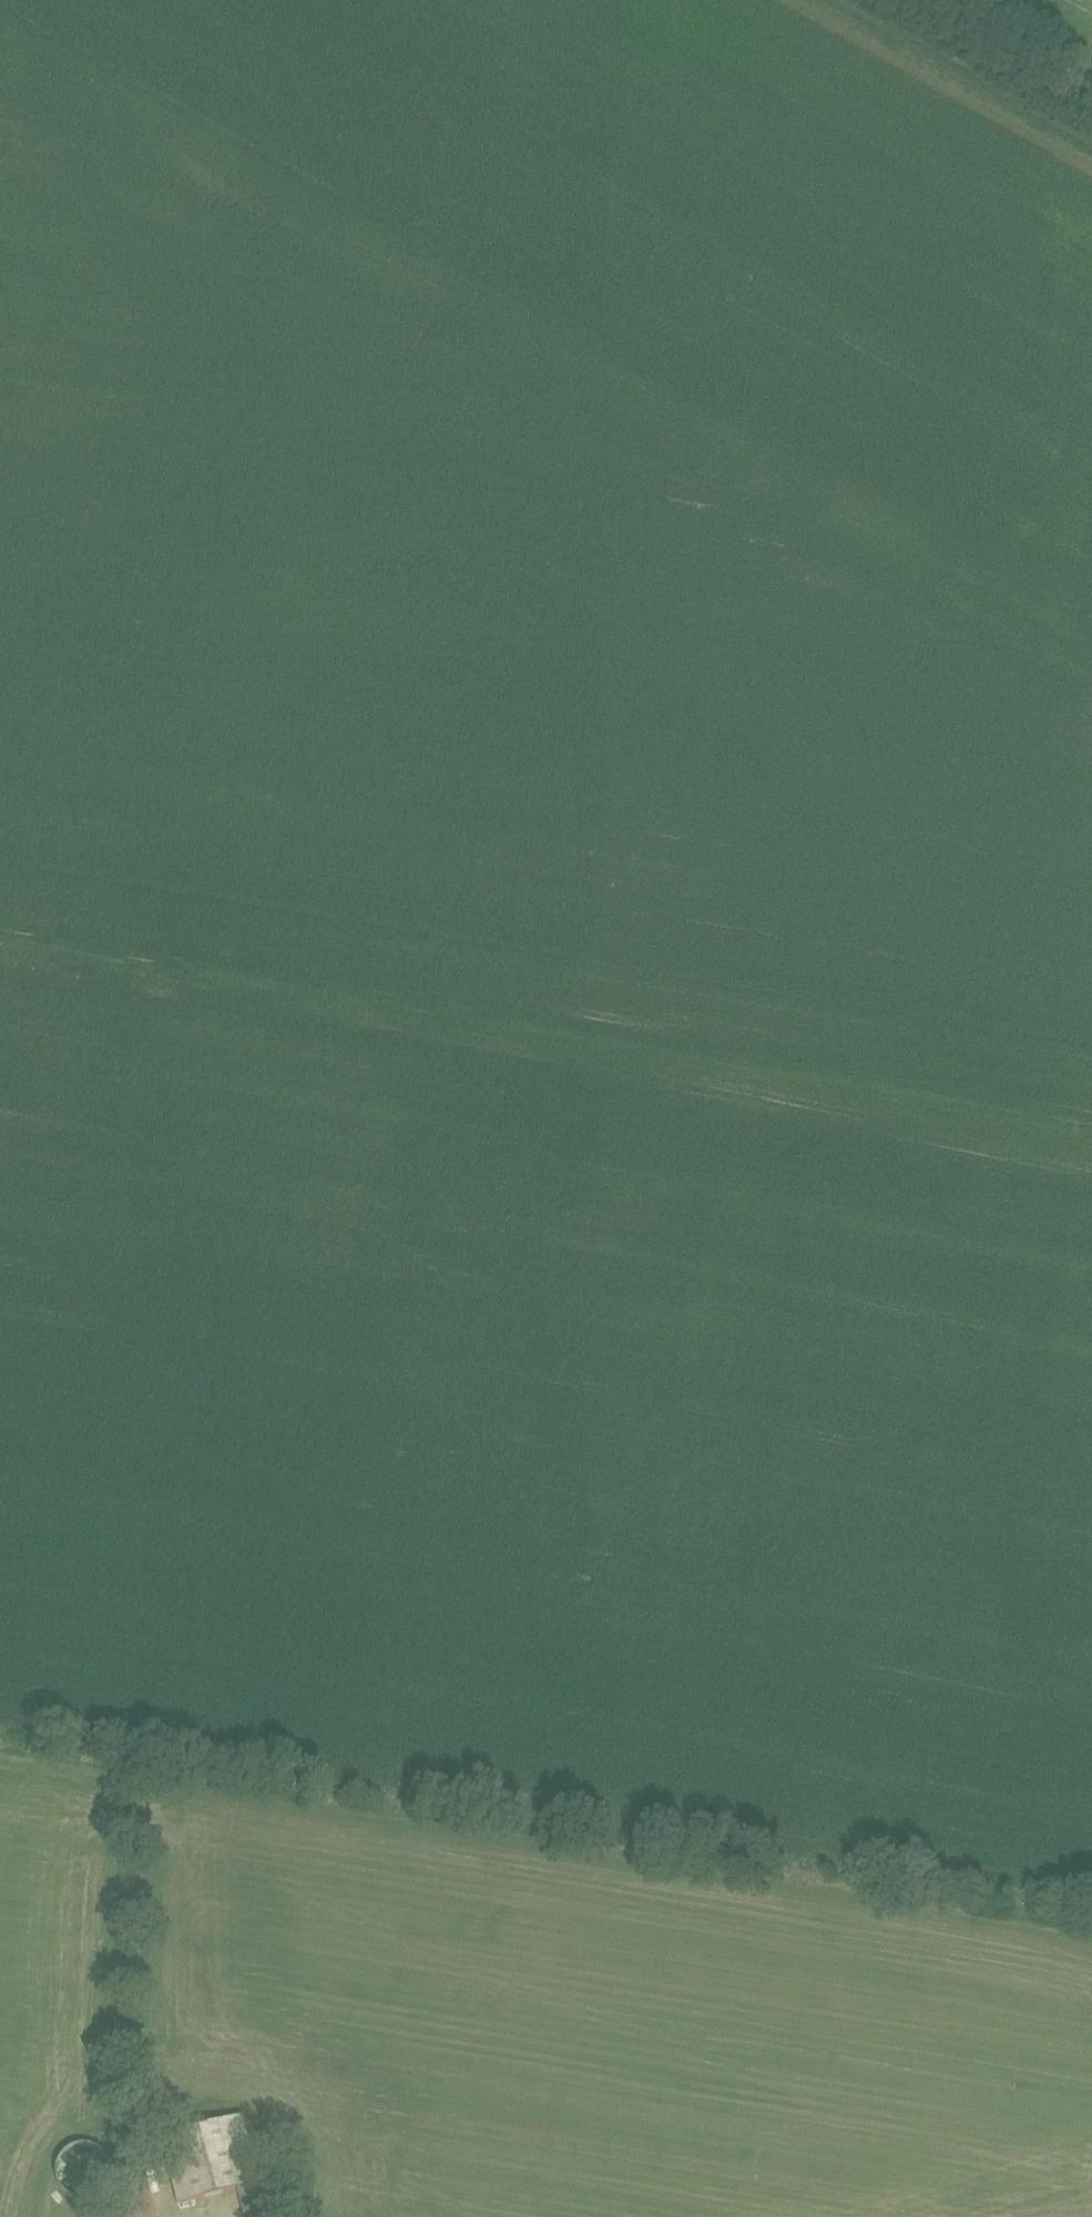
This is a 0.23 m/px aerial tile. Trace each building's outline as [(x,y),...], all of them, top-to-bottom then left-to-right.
[(252,2178),(236,2113),(155,2133),(171,2198),(252,2178)] [(97,2158),(91,2149),(84,2144),(73,2142),(62,2145),(56,2150),(51,2157),(49,2167),(51,2176),(57,2185),(65,2190),(75,2192),(84,2190),(92,2184),(97,2177),(99,2166),(97,2158)]
